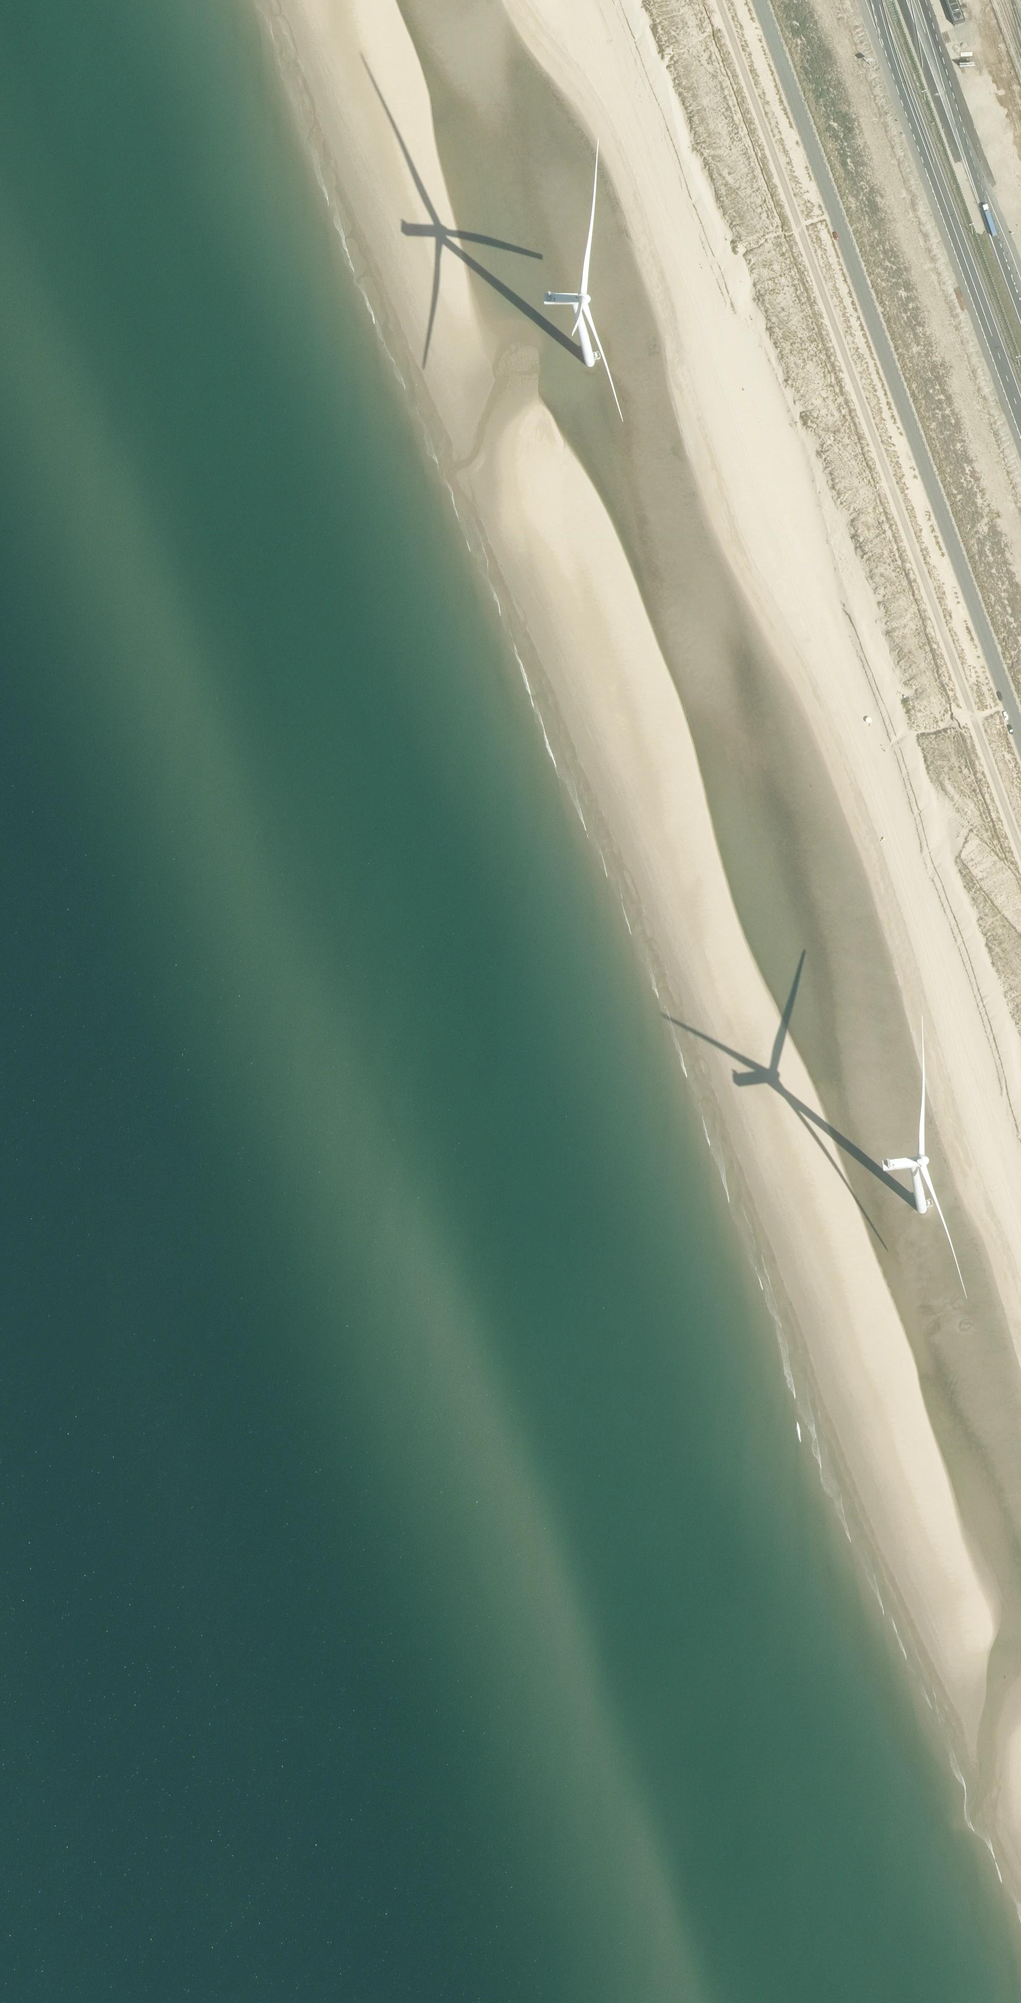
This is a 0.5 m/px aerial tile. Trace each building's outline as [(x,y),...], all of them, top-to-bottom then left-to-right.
[(958,0),(945,0),(954,25),(966,21),(958,0)] [(574,361),(574,362),(574,363),(575,364),(575,365),(575,366),(575,367),(575,368),(576,369),(576,370),(577,371),(577,372),(578,372),(578,373),(579,374),(580,374),(580,375),(581,375),(581,376),(582,376),(582,377),(583,377),(584,377),(585,378),(586,378),(587,378),(587,379),(588,379),(589,379),(590,379),(591,379),(592,379),(593,379),(594,379),(595,379),(596,379),(596,378),(597,378),(598,378),(599,377),(600,377),(601,376),(602,376),(602,375),(603,375),(603,374),(604,374),(604,373),(605,373),(605,372),(606,372),(606,371),(606,370),(607,370),(607,369),(607,368),(608,367),(608,366),(608,365),(608,364),(608,363),(608,362),(608,361),(608,360),(608,359),(608,358),(608,357),(607,356),(607,355),(606,354),(606,353),(605,352),(604,351),(604,350),(603,350),(602,349),(601,348),(600,348),(600,347),(599,347),(598,347),(598,346),(597,346),(596,346),(595,346),(594,345),(593,345),(592,345),(591,345),(590,345),(589,345),(588,345),(588,346),(587,346),(586,346),(585,346),(585,347),(584,347),(583,347),(582,348),(581,348),(581,349),(580,350),(579,350),(579,351),(578,351),(578,352),(577,353),(577,354),(576,354),(576,355),(576,356),(575,356),(575,357),(575,358),(575,359),(575,360),(574,361)] [(907,1205),(907,1206),(907,1207),(907,1208),(907,1209),(907,1210),(907,1211),(908,1211),(908,1212),(908,1213),(909,1214),(909,1215),(910,1216),(910,1217),(911,1217),(911,1218),(912,1218),(912,1219),(913,1219),(913,1220),(914,1220),(915,1221),(916,1221),(916,1222),(917,1222),(918,1222),(919,1222),(919,1223),(920,1223),(921,1223),(922,1223),(923,1223),(924,1223),(925,1223),(926,1223),(927,1223),(928,1223),(929,1222),(930,1222),(931,1222),(932,1221),(933,1221),(933,1220),(934,1220),(935,1219),(936,1218),(937,1217),(938,1216),(938,1215),(939,1215),(939,1214),(939,1213),(940,1213),(940,1212),(940,1211),(940,1210),(941,1209),(941,1208),(941,1207),(941,1206),(941,1205),(941,1204),(941,1203),(940,1203),(940,1202),(940,1201),(940,1200),(939,1199),(939,1198),(938,1197),(938,1196),(937,1196),(937,1195),(936,1195),(936,1194),(935,1194),(935,1193),(934,1193),(934,1192),(933,1192),(932,1192),(932,1191),(931,1191),(930,1190),(929,1190),(928,1190),(927,1190),(927,1189),(926,1189),(925,1189),(924,1189),(923,1189),(922,1189),(921,1189),(920,1190),(919,1190),(918,1190),(917,1190),(917,1191),(916,1191),(915,1192),(914,1192),(913,1193),(912,1194),(911,1195),(910,1196),(910,1197),(909,1197),(909,1198),(909,1199),(908,1199),(908,1200),(908,1201),(907,1202),(907,1203),(907,1204),(907,1205)]
